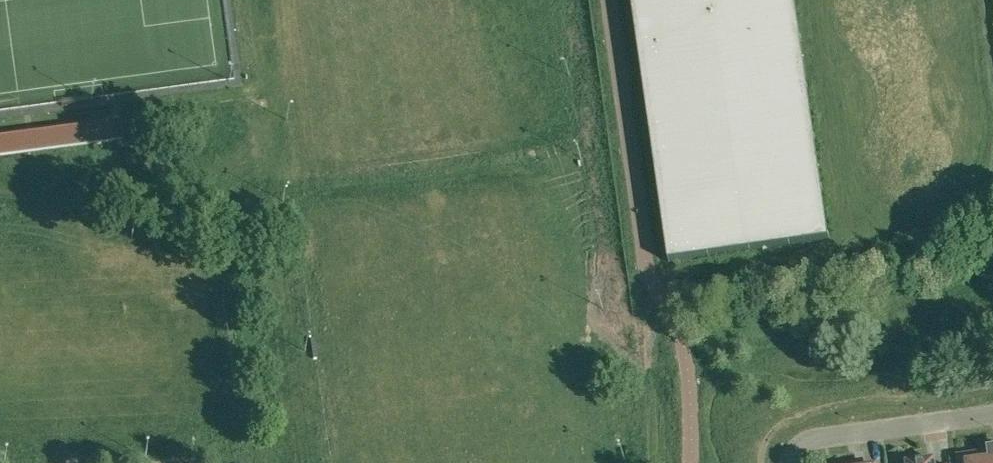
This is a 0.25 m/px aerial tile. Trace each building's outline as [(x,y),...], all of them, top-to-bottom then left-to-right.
[(795,0),(632,0),(669,262),(829,239),(795,0)] [(0,141),(0,157),(122,140),(120,125),(0,141)] [(990,450),(990,453),(958,457),(959,462),(992,462),(992,450),(990,450)]
